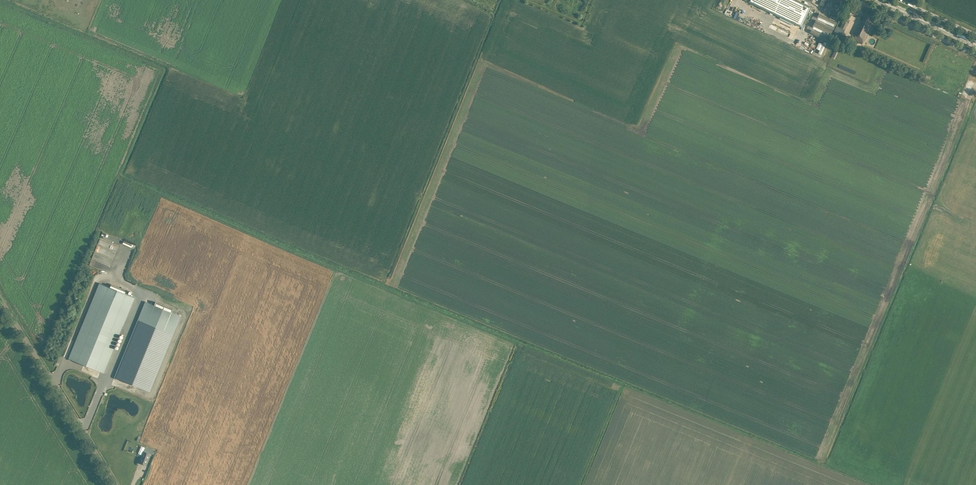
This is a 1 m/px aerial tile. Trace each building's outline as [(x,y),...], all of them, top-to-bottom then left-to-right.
[(749,2),(781,17),(780,19),(794,25),(794,24),(801,27),(811,7),(797,0),(749,0),(749,2)] [(866,14),(864,18),(854,39),(863,43),(871,25),(869,24),(872,17),(866,14)] [(828,28),(827,32),(833,34),(836,26),(825,21),(823,25),(828,28)] [(833,34),(841,38),(847,24),(843,22),(840,28),(837,26),(833,34)] [(820,50),(819,53),(823,55),(827,41),(820,39),(817,49),(820,50)] [(100,238),(90,265),(109,271),(116,250),(110,248),(112,244),(119,246),(121,240),(110,236),(109,241),(100,238)] [(113,285),(112,288),(100,283),(69,359),(104,373),(135,298),(123,293),(124,289),(113,285)] [(181,316),(172,313),(173,310),(155,302),(154,305),(145,302),(114,378),(150,392),(181,316)] [(139,463),(146,465),(151,454),(144,451),(139,463)]
